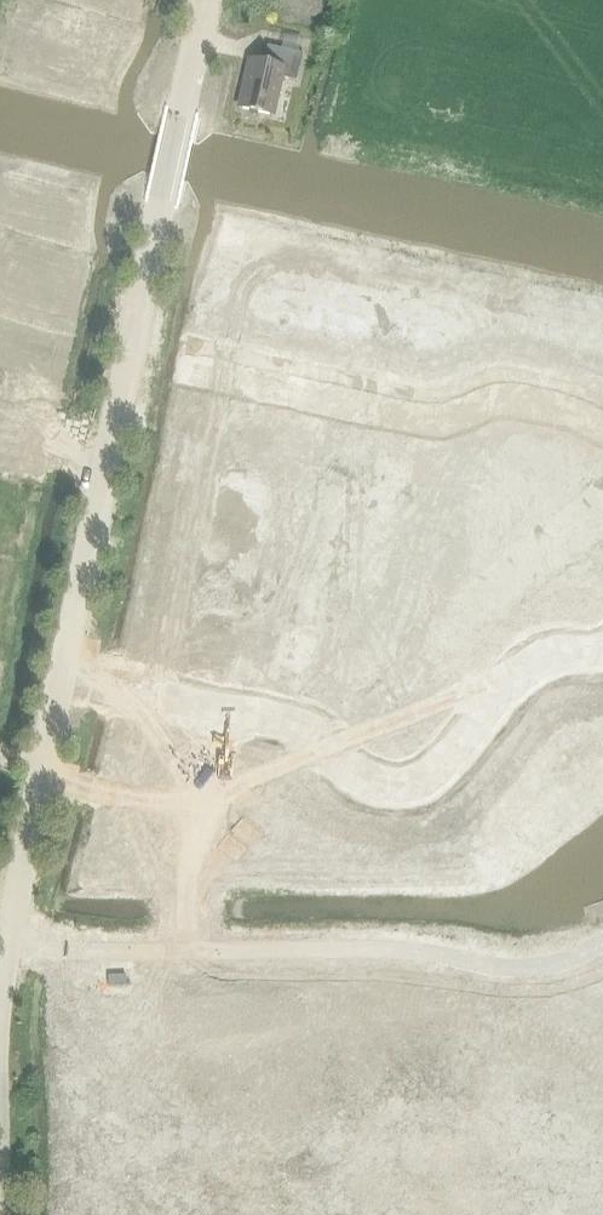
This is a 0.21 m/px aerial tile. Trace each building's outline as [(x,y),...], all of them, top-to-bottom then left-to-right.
[(238,109),(271,116),(280,79),(296,82),(302,54),(266,46),(262,64),(249,61),(238,109)] [(352,312),(347,339),(372,344),(373,338),(392,342),(390,353),(433,362),(442,319),(399,310),(396,321),(352,312)] [(548,477),(558,460),(541,449),(543,446),(541,445),(539,448),(531,443),(534,440),(532,439),(530,442),(515,433),(495,466),(521,482),(514,492),(544,510),(560,484),(548,477)] [(377,441),(367,486),(397,492),(406,448),(377,441)] [(568,521),(584,531),(599,507),(602,510),(602,472),(587,499),(583,496),(568,521)] [(546,559),(579,580),(568,598),(589,611),(602,588),(602,568),(558,539),(546,559)] [(206,543),(200,575),(231,581),(237,550),(206,543)] [(421,609),(420,610),(461,661),(462,660),(476,648),(478,647),(483,643),(484,642),(489,639),(498,631),(500,630),(457,577),(456,578),(442,589),(440,590),(442,592),(421,609)] [(290,636),(289,638),(315,674),(317,673),(313,667),(331,653),(336,659),(341,666),(343,665),(341,663),(370,641),(372,644),(374,643),(335,590),(333,591),(335,593),(305,614),(304,613),(302,614),(311,625),(292,639),(290,636)] [(584,708),(572,718),(568,714),(524,748),(550,780),(591,747),(594,750),(602,743),(602,732),(584,708)] [(474,805),(426,824),(435,847),(465,836),(460,824),(478,817),(474,805)] [(367,830),(367,875),(387,875),(387,857),(402,857),(402,840),(387,840),(388,830),(367,830)] [(329,839),(328,883),(357,883),(358,840),(329,839)] [(455,1065),(455,1077),(458,1077),(458,1083),(473,1083),(479,1084),(479,1088),(504,1088),(504,1089),(508,1089),(508,1108),(531,1108),(531,1083),(550,1083),(550,1092),(571,1092),(571,1093),(589,1093),(589,1065),(573,1065),(573,1059),(558,1059),(558,1011),(524,1011),(524,1032),(526,1032),(526,1033),(526,1049),(526,1060),(519,1060),(519,1063),(488,1063),(488,1056),(484,1056),(484,1059),(458,1059),(458,1064),(455,1065)] [(101,1039),(62,1039),(63,1074),(101,1074),(101,1039)] [(49,1169),(49,1188),(68,1188),(84,1196),(84,1212),(112,1212),(112,1170),(97,1170),(97,1163),(63,1163),(63,1169),(49,1169)] [(142,1191),(142,1193),(143,1193),(199,1193),(199,1191),(199,1167),(199,1166),(143,1166),(142,1166),(142,1167),(143,1167),(143,1191),(142,1191)] [(311,1214),(360,1214),(350,1212),(314,1203),(311,1214)] [(389,1214),(422,1214),(423,1211),(392,1203),(389,1214)]
